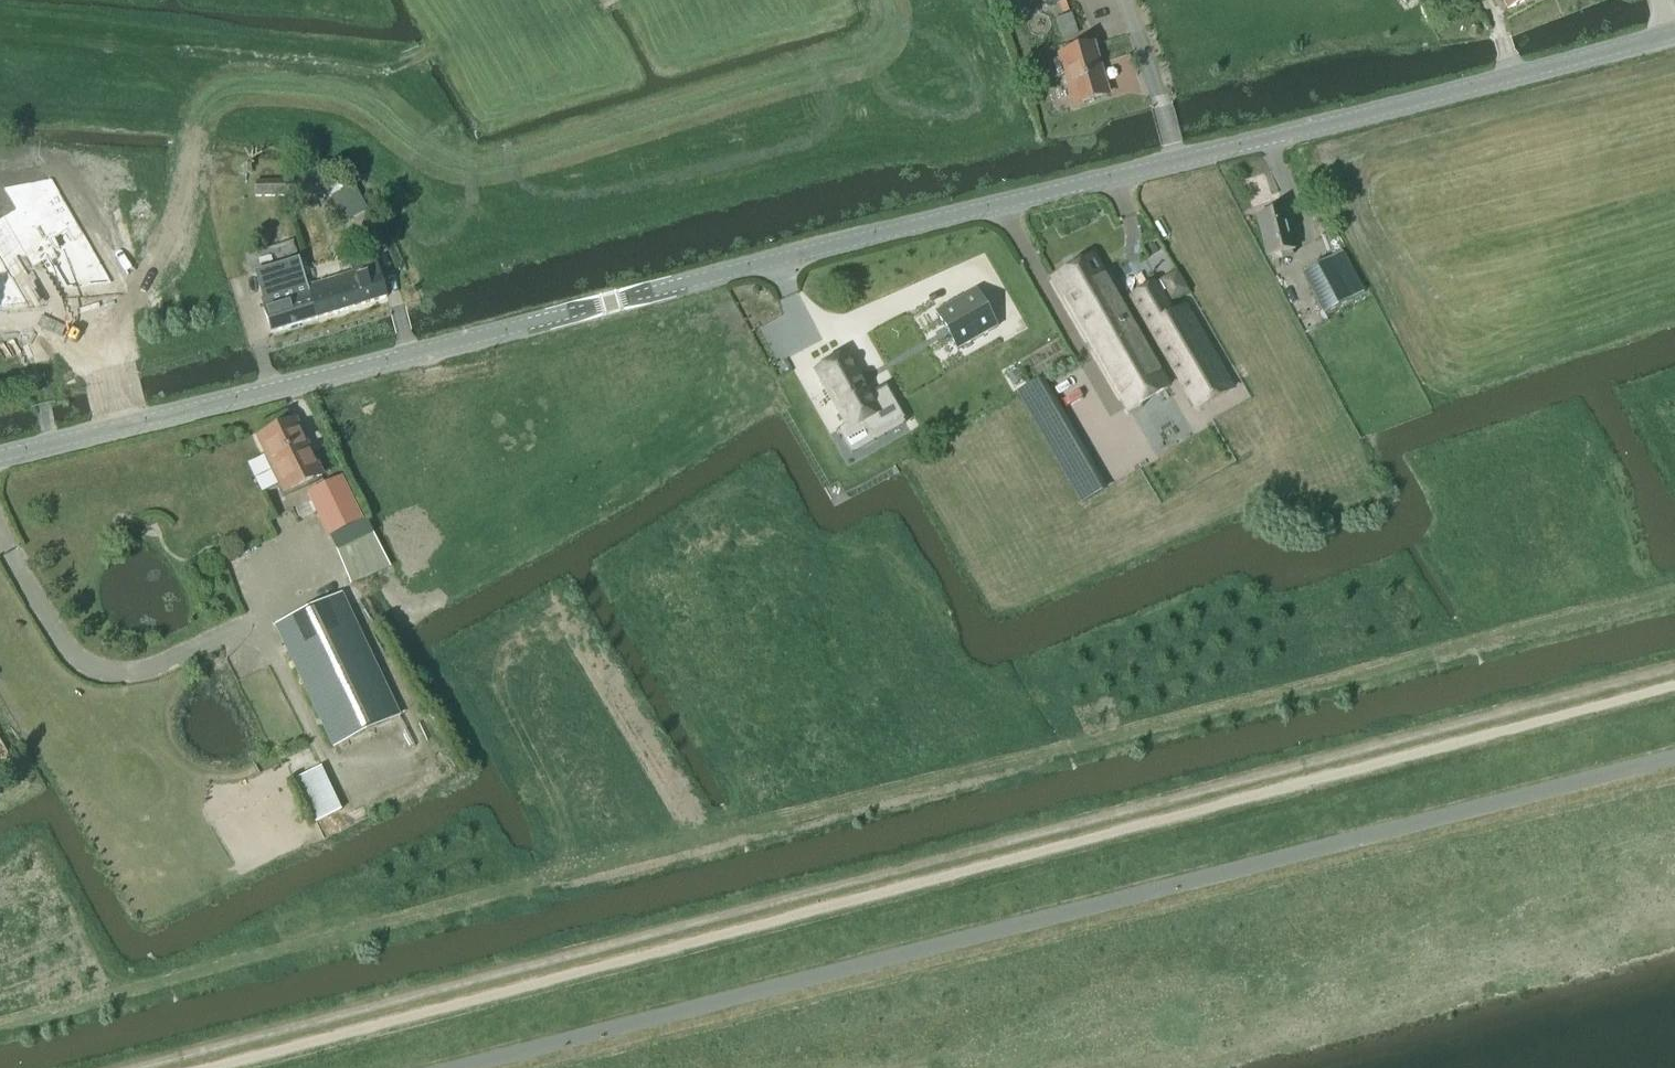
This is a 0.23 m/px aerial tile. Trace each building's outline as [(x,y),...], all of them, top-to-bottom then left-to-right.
[(997,1),(999,8),(1006,10),(1011,4),(1010,0),(998,0),(997,1)] [(1505,4),(1507,10),(1526,0),(1502,0),(1505,4)] [(1071,15),(1054,21),(1061,40),(1077,34),(1071,15)] [(1063,57),(1061,58),(1066,75),(1068,74),(1077,103),(1102,95),(1108,93),(1094,44),(1086,47),(1062,54),(1063,57)] [(284,181),(281,181),(281,195),(311,195),(309,165),(302,164),(284,162),(284,169),(284,181)] [(317,166),(309,165),(311,195),(325,195),(325,182),(324,182),(324,170),(324,169),(317,166)] [(265,181),(254,181),(254,196),(281,195),(281,181),(265,181)] [(353,188),(331,197),(345,222),(366,210),(353,188)] [(60,192),(28,210),(44,238),(39,240),(65,287),(112,285),(60,192)] [(1281,210),(1257,216),(1268,258),(1292,252),(1281,210)] [(1341,253),(1303,274),(1326,316),(1364,296),(1341,253)] [(374,257),(351,264),(354,273),(362,305),(386,297),(374,257)] [(1092,257),(1054,280),(1129,410),(1167,388),(1092,257)] [(25,304),(0,259),(0,307),(25,304)] [(300,259),(255,273),(263,300),(261,301),(270,331),(271,332),(317,318),(308,287),(300,259)] [(354,273),(308,287),(317,318),(362,305),(354,273)] [(1154,281),(1130,295),(1195,407),(1231,386),(1184,305),(1172,312),(1154,281)] [(974,291),(935,313),(957,351),(996,329),(974,291)] [(0,352),(0,388),(2,391),(56,361),(39,330),(0,352)] [(847,354),(816,372),(846,425),(848,429),(860,422),(869,437),(902,419),(903,418),(886,387),(870,396),(864,386),(859,375),(847,354)] [(1101,491),(1037,380),(1017,393),(1080,503),(1101,491)] [(259,435),(255,437),(271,470),(278,485),(284,496),(324,477),(295,418),(259,435)] [(278,485),(263,455),(246,463),(260,493),(278,485)] [(340,478),(307,494),(328,537),(329,536),(350,582),(351,584),(390,567),(389,565),(388,564),(387,563),(365,519),(361,521),(340,478)] [(341,595),(275,626),(333,747),(399,716),(341,595)] [(321,766),(293,780),(314,823),(342,810),(321,766)]
